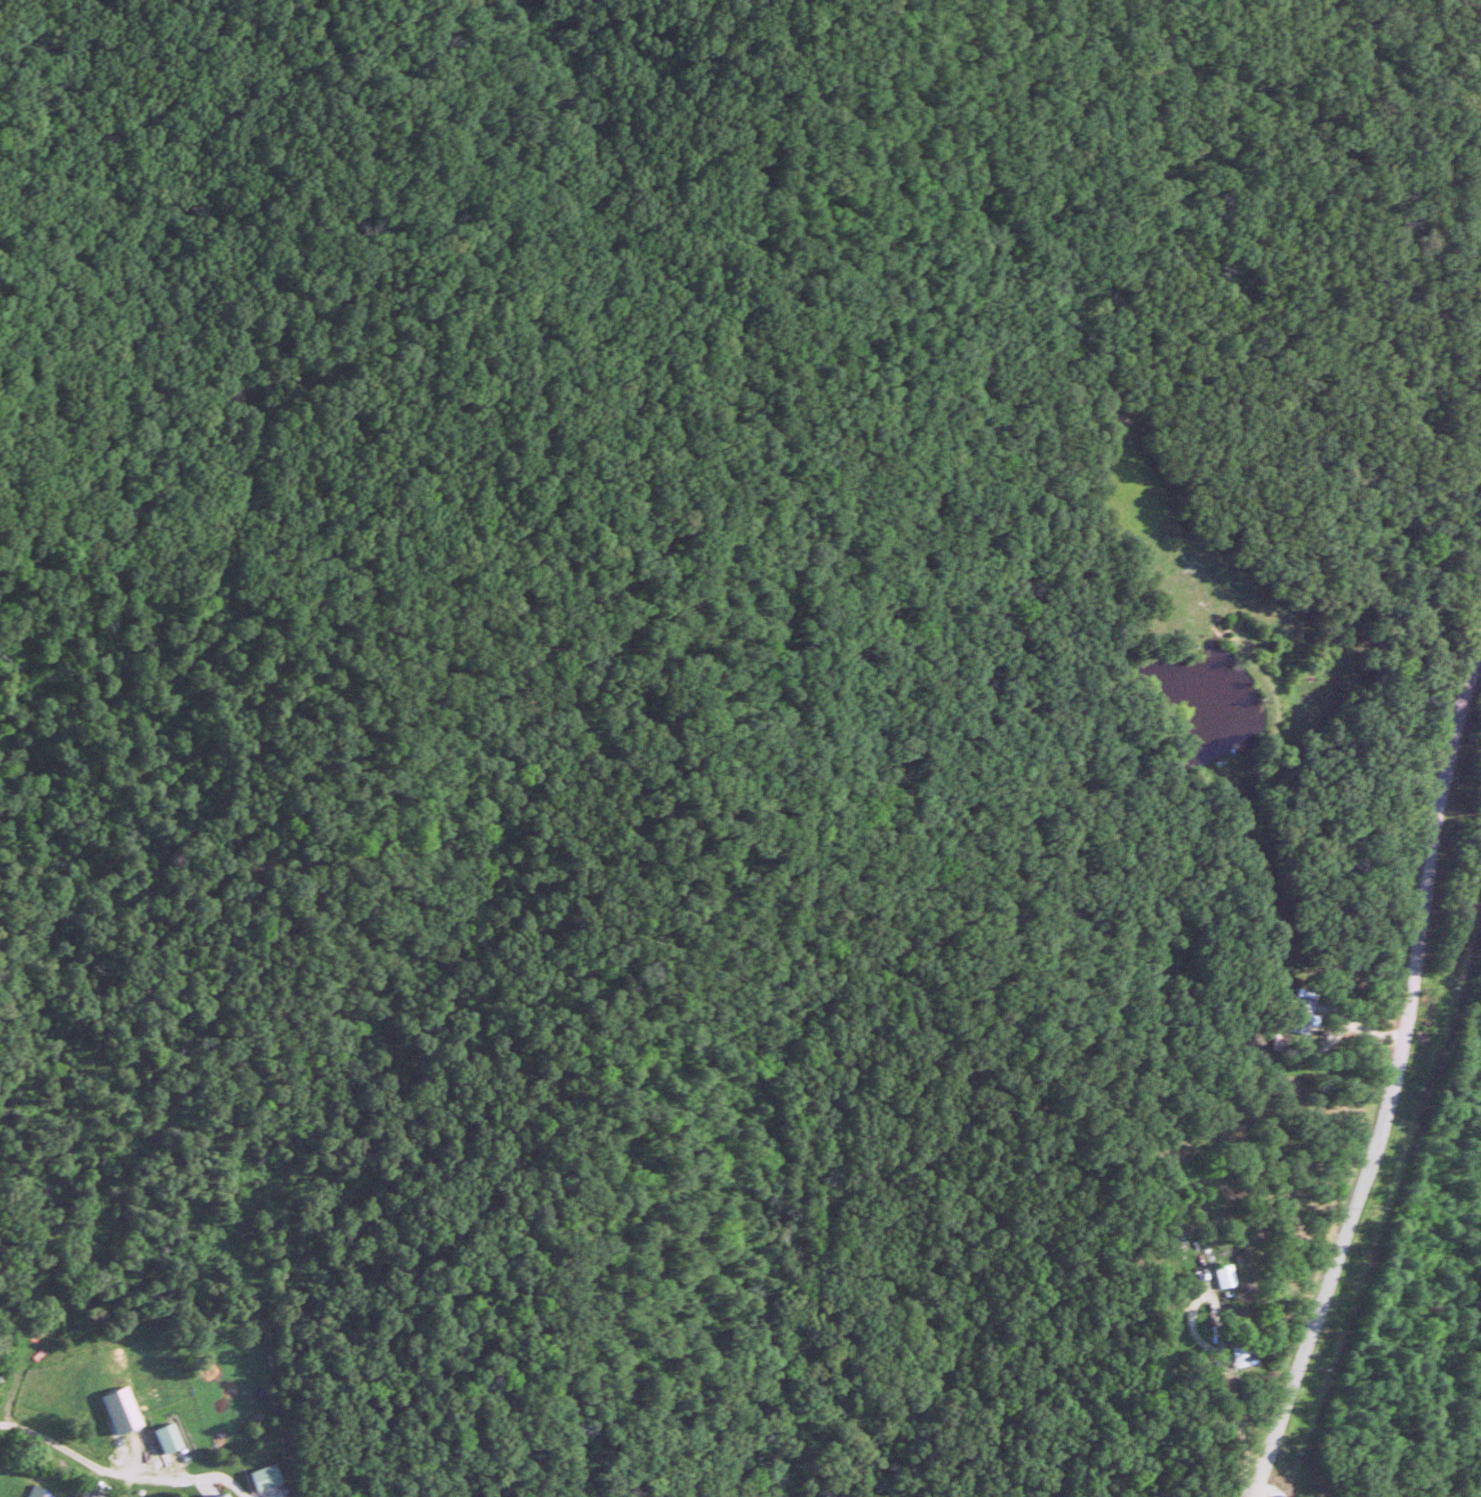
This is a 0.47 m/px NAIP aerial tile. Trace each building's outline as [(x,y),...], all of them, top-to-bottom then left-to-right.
[(1314,1017),(1307,1016),(1310,993),(1290,990),(1284,1034),(1305,1036),(1306,1027),(1313,1028),(1314,1017)] [(1205,1268),(1209,1290),(1227,1286),(1223,1265),(1205,1268)] [(183,1447),(173,1423),(150,1432),(160,1456),(183,1447)] [(247,1473),(254,1493),(280,1484),(273,1464),(247,1473)]
